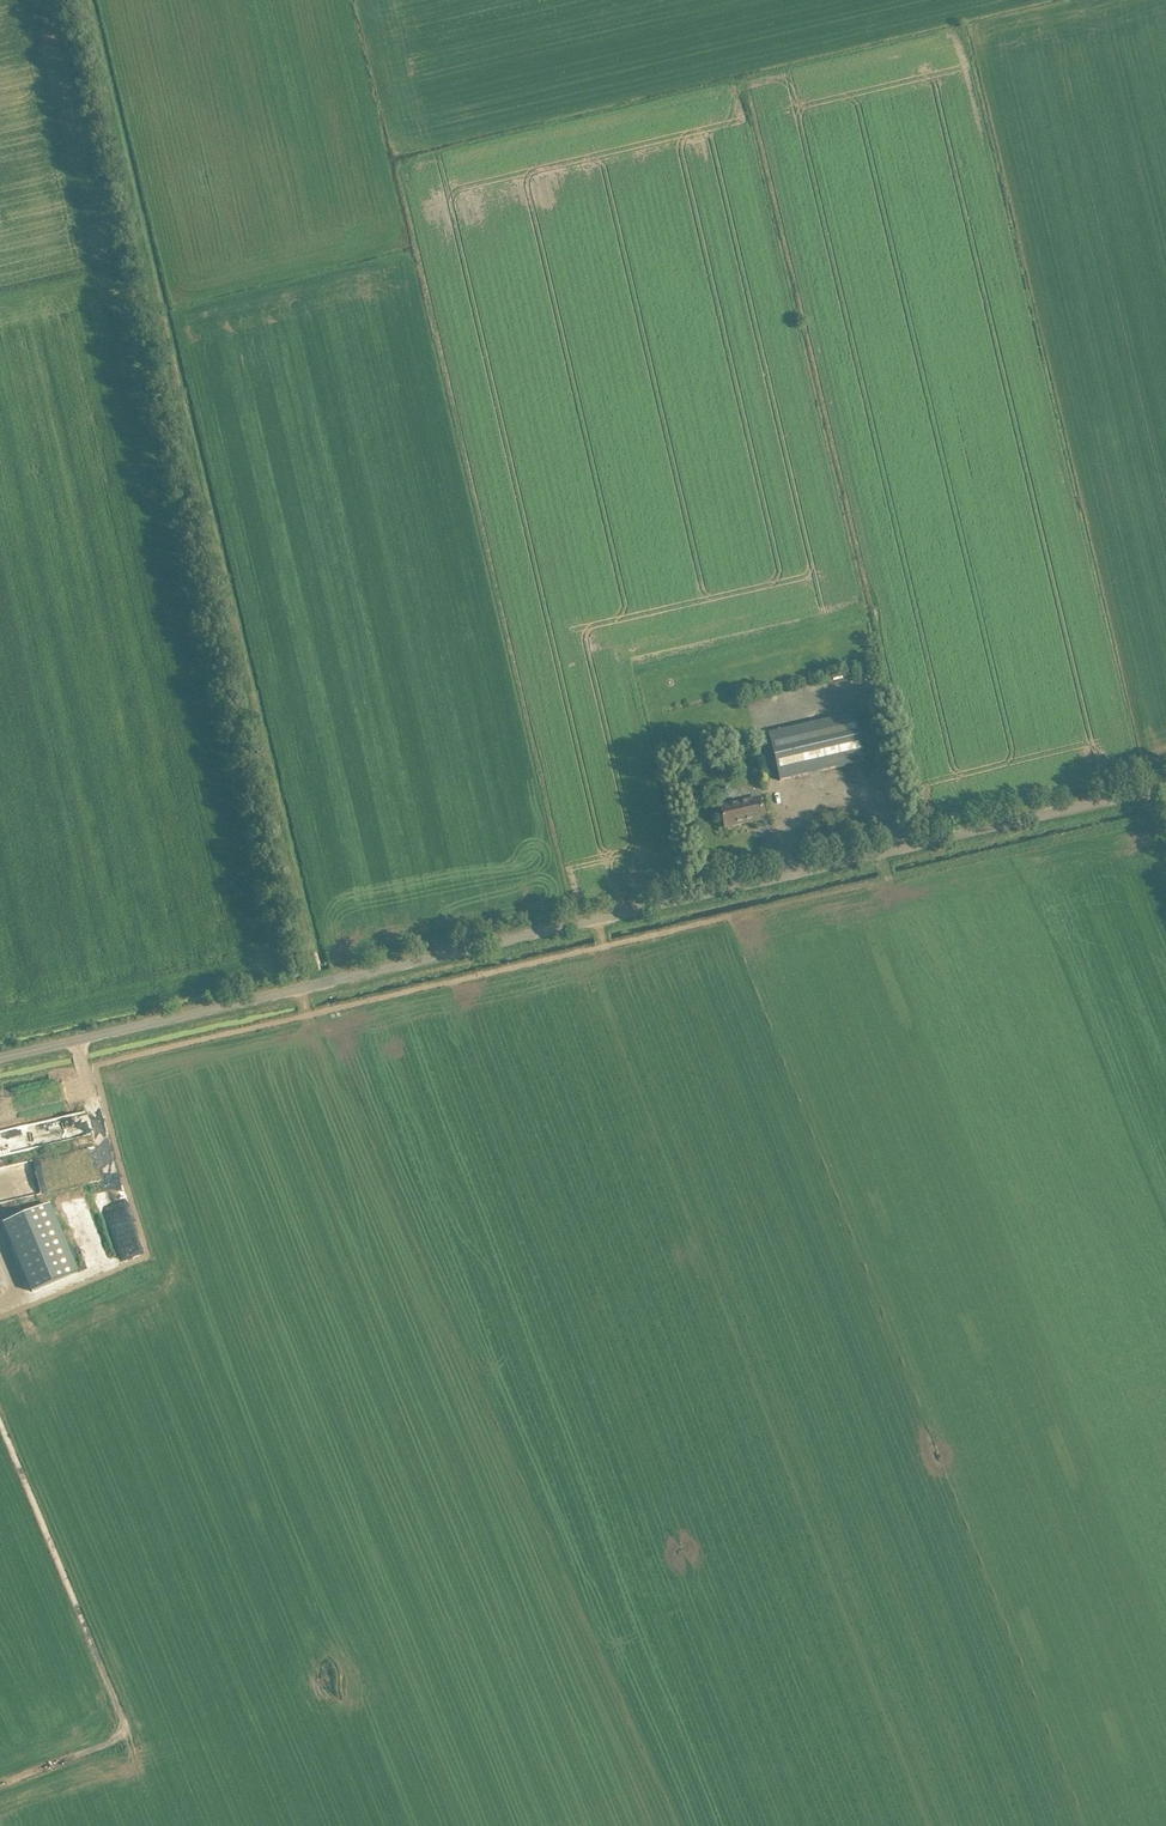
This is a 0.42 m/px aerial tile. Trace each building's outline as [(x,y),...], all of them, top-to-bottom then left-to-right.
[(865,761),(862,749),(854,715),(769,734),(780,780),(865,761)] [(764,818),(761,806),(760,798),(720,807),(725,827),(764,818)] [(0,1131),(0,1155),(34,1148),(35,1154),(40,1153),(40,1152),(46,1151),(48,1157),(53,1156),(51,1145),(60,1143),(62,1153),(94,1147),(87,1114),(0,1131)] [(51,1203),(7,1222),(36,1290),(80,1271),(51,1203)] [(660,1814),(631,1825),(665,1825),(660,1814)]
